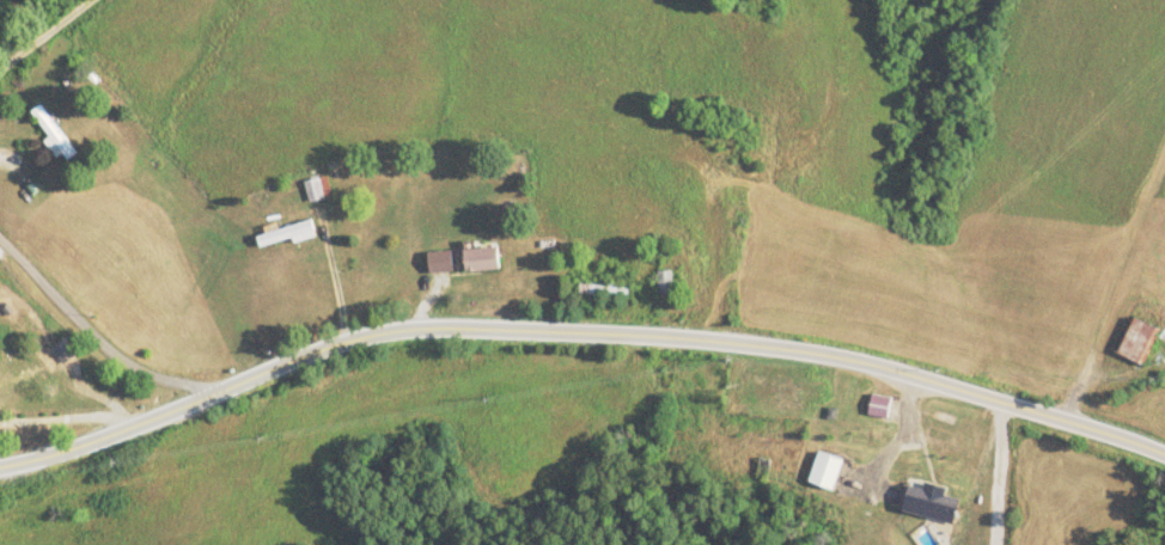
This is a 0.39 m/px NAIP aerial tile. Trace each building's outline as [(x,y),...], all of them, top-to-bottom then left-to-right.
[(63,163),(77,153),(39,105),(26,115),(63,163)] [(499,272),(499,249),(462,249),(462,272),(499,272)] [(671,295),(671,271),(657,271),(657,295),(671,295)] [(580,295),(626,295),(626,288),(580,287),(580,295)] [(1141,363),(1161,310),(1136,301),(1116,355),(1141,363)] [(867,414),(888,417),(891,398),(871,394),(867,414)] [(807,482),(834,489),(842,458),(817,451),(807,482)] [(907,484),(899,510),(952,523),(959,498),(945,495),(947,488),(923,480),(921,489),(907,484)]
